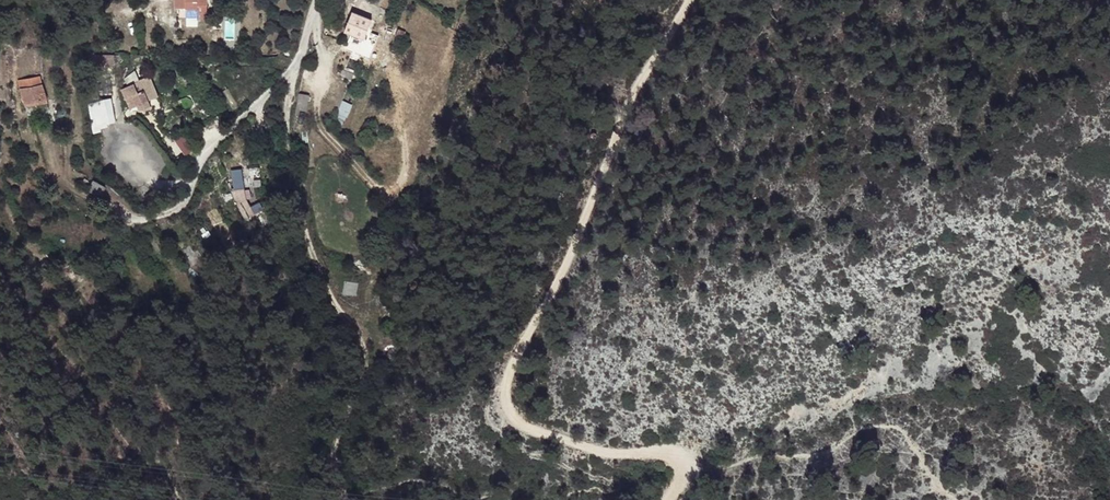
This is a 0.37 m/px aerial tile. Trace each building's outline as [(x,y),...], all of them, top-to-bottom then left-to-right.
[(352,5),(343,24),(363,35),(374,15),(352,5)] [(139,86),(136,78),(129,81),(132,88),(139,86)] [(47,100),(43,82),(22,88),(26,104),(47,100)] [(142,97),(139,86),(132,88),(128,91),(132,102),(142,97)] [(117,125),(112,98),(88,103),(94,130),(117,125)] [(350,118),(351,102),(341,102),(340,118),(350,118)] [(245,173),(247,192),(259,191),(256,171),(245,173)] [(228,175),(232,195),(241,195),(238,173),(228,175)]
